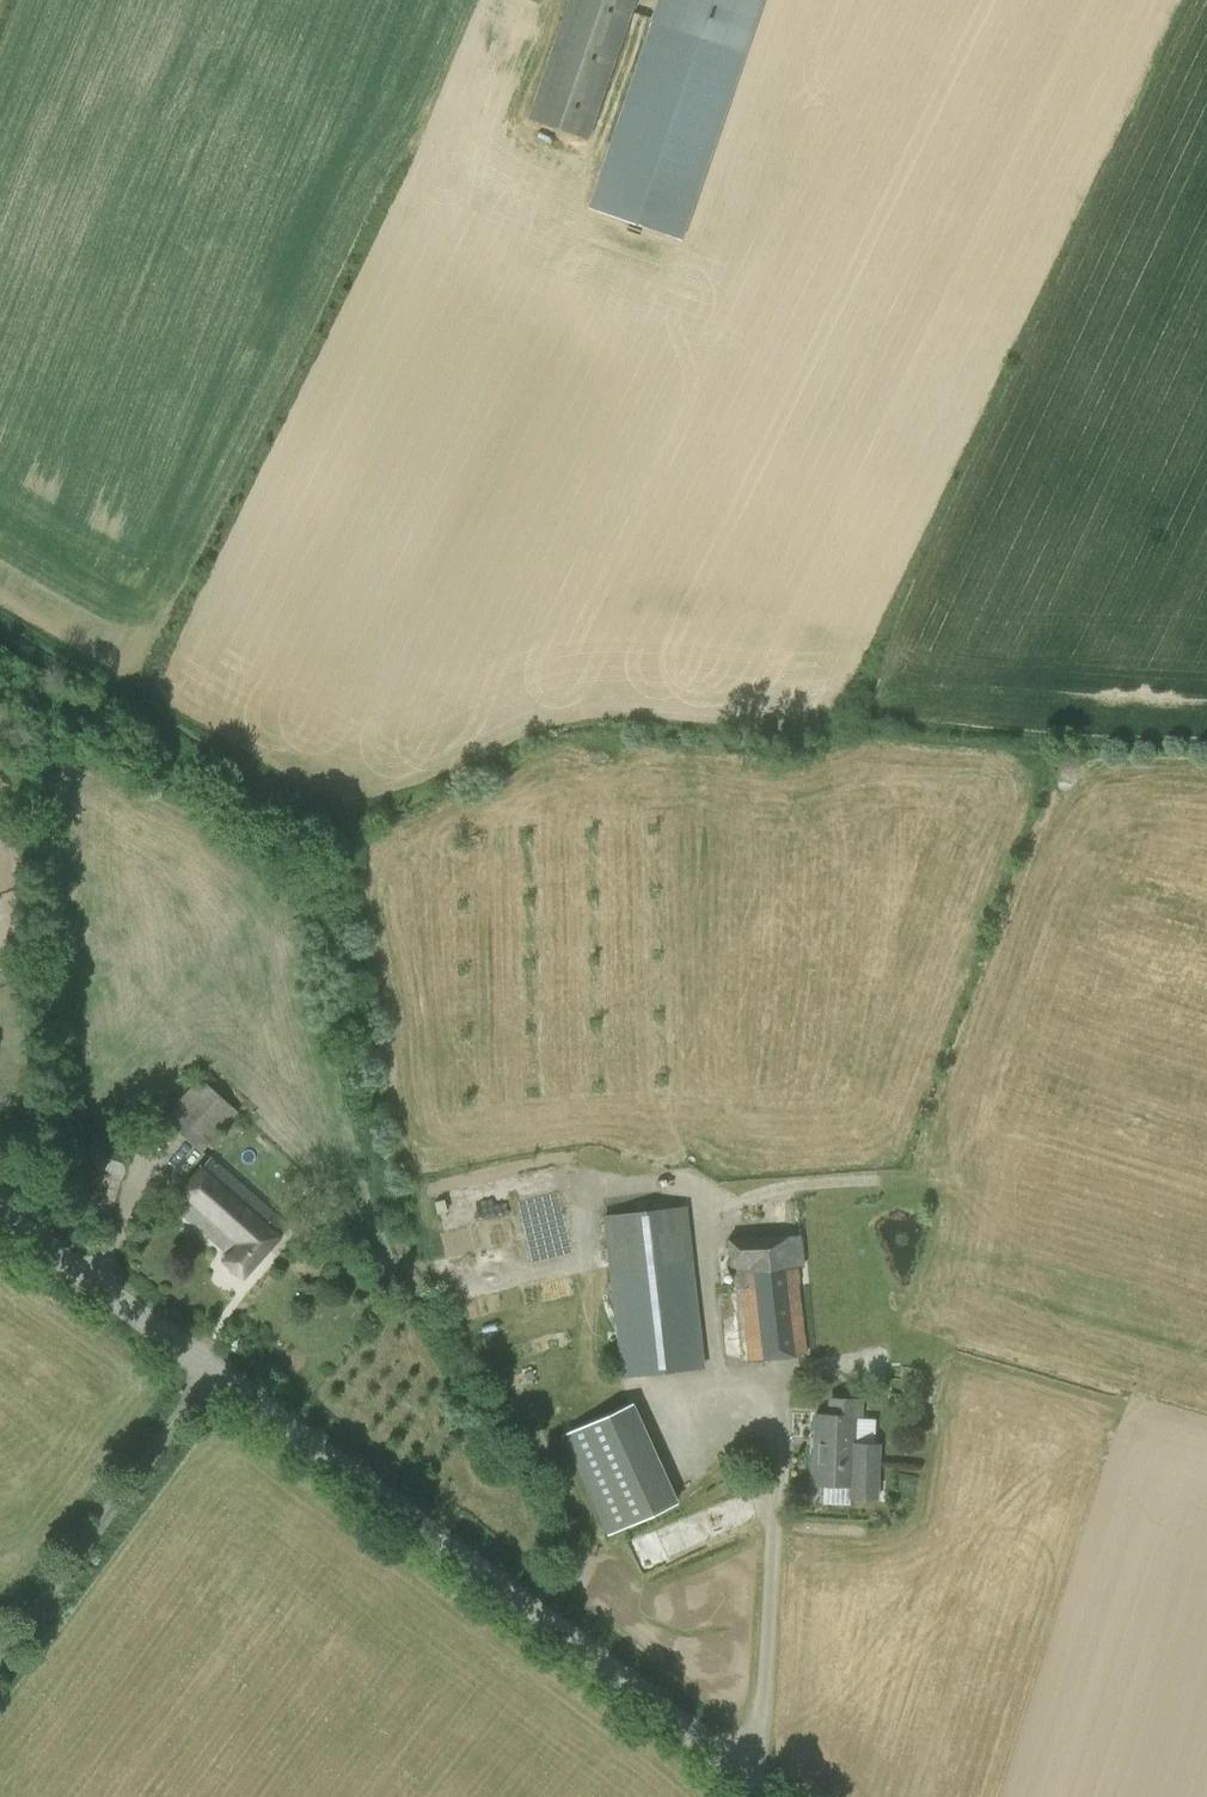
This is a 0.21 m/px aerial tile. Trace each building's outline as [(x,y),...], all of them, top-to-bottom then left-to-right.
[(526,120),(589,142),(637,0),(567,0),(526,120)] [(592,210),(683,240),(764,0),(662,0),(592,210)] [(244,1103),(232,1093),(225,1100),(199,1077),(163,1118),(202,1152),(244,1103)] [(121,1181),(133,1149),(93,1133),(81,1166),(121,1181)] [(278,1236),(287,1223),(209,1157),(171,1203),(228,1253),(222,1260),(243,1277),(278,1236)] [(685,1207),(602,1216),(608,1268),(619,1378),(704,1367),(691,1259),(685,1207)] [(740,1290),(747,1361),(806,1354),(797,1269),(803,1267),(800,1234),(727,1241),(729,1270),(733,1270),(735,1290),(740,1290)] [(878,1444),(853,1444),(854,1417),(858,1418),(859,1396),(825,1395),(825,1414),(814,1414),(812,1484),(848,1486),(848,1497),(876,1498),(878,1444)] [(606,1530),(676,1500),(632,1399),(562,1430),(606,1530)]
